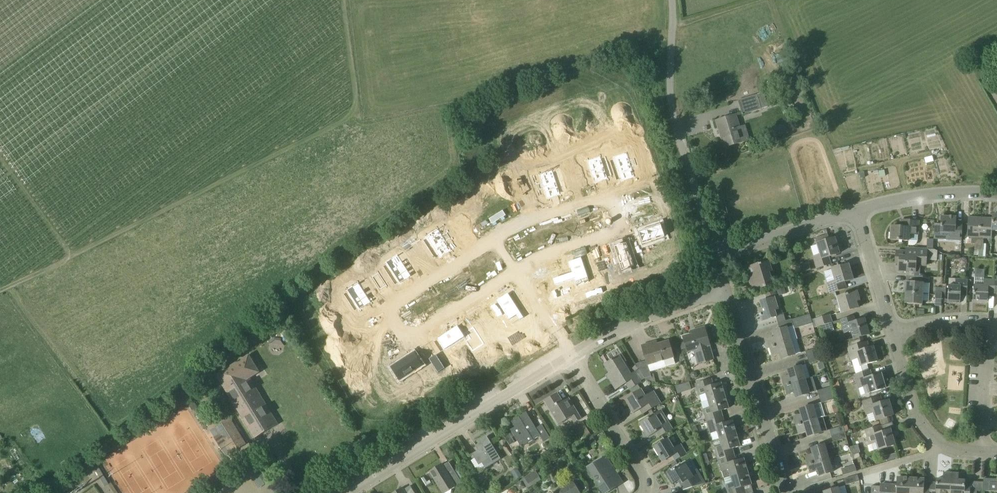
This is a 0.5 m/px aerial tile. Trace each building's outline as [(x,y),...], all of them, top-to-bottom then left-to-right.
[(767,107),(763,93),(757,95),(738,100),(742,115),(761,109),(767,107)] [(747,131),(745,125),(740,127),(736,115),(716,121),(720,134),(722,134),(726,147),(742,142),(750,139),(747,131)] [(785,123),(777,126),(780,135),(788,132),(785,123)] [(628,153),(613,158),(621,183),(636,178),(628,153)] [(600,155),(587,159),(595,184),(608,180),(600,155)] [(577,166),(566,170),(571,185),(579,182),(576,175),(579,174),(577,166)] [(542,182),(537,184),(539,190),(544,188),(548,200),(561,196),(552,169),(539,173),(542,182)] [(525,183),(518,186),(523,201),(530,198),(525,183)] [(993,231),(994,214),(992,214),(992,218),(981,218),(979,250),(983,250),(983,238),(992,239),(992,231),(993,231)] [(954,240),(955,217),(941,217),(941,232),(949,233),(948,239),(954,240)] [(962,240),(962,237),(963,223),(956,223),(956,217),(955,217),(954,240),(962,240)] [(979,250),(981,218),(968,217),(968,223),(963,223),(962,237),(967,237),(967,243),(975,244),(974,256),(978,257),(979,250)] [(459,218),(453,222),(463,238),(469,233),(459,218)] [(918,241),(919,221),(904,220),(903,227),(891,226),(891,240),(909,241),(908,245),(913,246),(915,245),(917,243),(918,241)] [(662,222),(637,231),(642,246),(667,237),(662,222)] [(677,229),(668,232),(674,251),(683,248),(677,229)] [(814,257),(817,268),(831,264),(828,257),(839,253),(835,238),(829,240),(828,235),(816,238),(817,243),(817,244),(821,255),(814,257)] [(628,241),(613,246),(616,258),(613,258),(615,265),(619,264),(622,272),(636,267),(628,241)] [(925,249),(907,248),(906,251),(896,251),(896,263),(900,263),(899,271),(915,272),(916,265),(926,265),(926,260),(937,261),(937,251),(936,251),(934,250),(933,250),(932,250),(925,249)] [(398,253),(384,262),(399,285),(413,277),(398,253)] [(572,272),(553,278),(555,285),(574,279),(577,287),(590,283),(581,256),(568,260),(572,272)] [(959,260),(959,261),(959,262),(960,263),(961,264),(961,265),(962,265),(963,265),(964,265),(966,265),(967,264),(967,263),(968,262),(968,261),(968,260),(967,259),(966,258),(966,257),(964,257),(963,257),(962,257),(961,257),(961,258),(960,259),(959,260)] [(600,258),(593,260),(600,280),(607,278),(600,258)] [(753,291),(772,285),(768,272),(772,271),(769,261),(750,267),(754,280),(750,281),(753,291)] [(802,262),(795,264),(798,273),(810,270),(808,262),(803,264),(802,262)] [(830,293),(845,289),(843,282),(853,279),(848,264),(832,269),(836,281),(827,284),(830,293)] [(378,273),(372,277),(380,290),(386,286),(378,273)] [(929,283),(929,282),(929,277),(916,276),(916,282),(906,282),(905,304),(922,305),(922,301),(928,301),(930,283),(929,283)] [(995,293),(996,280),(984,279),(984,277),(974,277),(973,300),(988,301),(988,293),(995,293)] [(942,293),(942,302),(948,302),(948,303),(960,303),(961,295),(967,295),(968,285),(968,280),(949,279),(949,285),(948,294),(945,293),(946,283),(943,283),(942,287),(942,293)] [(357,282),(346,289),(360,311),(372,303),(357,282)] [(777,316),(775,310),(778,309),(776,302),(778,302),(775,290),(765,293),(767,299),(760,301),(762,308),(758,309),(762,321),(776,317),(778,323),(786,321),(784,314),(777,316)] [(508,291),(495,300),(509,322),(517,317),(520,321),(524,318),(522,314),(522,313),(508,291)] [(842,312),(858,308),(856,301),(859,301),(856,291),(837,297),(842,312)] [(485,311),(477,317),(486,331),(495,326),(485,311)] [(795,329),(812,323),(810,314),(792,319),(795,329)] [(816,327),(831,323),(832,322),(830,314),(814,319),(816,327)] [(855,322),(853,316),(841,320),(845,333),(851,331),(854,338),(846,341),(848,347),(863,342),(862,337),(869,334),(865,319),(855,322)] [(458,324),(436,338),(445,352),(465,339),(469,344),(479,338),(472,328),(464,333),(458,324)] [(713,359),(709,346),(710,346),(705,327),(697,329),(698,332),(683,337),(688,352),(695,350),(698,363),(713,359)] [(770,347),(791,341),(787,327),(773,331),(775,337),(767,339),(770,347)] [(474,391),(554,345),(546,332),(493,363),(490,358),(464,373),(474,391)] [(640,369),(645,378),(651,377),(648,365),(650,364),(664,360),(666,366),(675,364),(674,357),(669,341),(653,345),(653,343),(642,346),(647,361),(636,364),(640,370),(640,369)] [(795,355),(791,341),(770,347),(772,356),(780,353),(781,359),(795,355)] [(869,348),(867,341),(863,342),(848,347),(852,360),(859,358),(861,366),(877,361),(873,347),(869,348)] [(807,357),(819,354),(818,348),(806,351),(807,357)] [(414,352),(391,367),(400,381),(423,366),(423,365),(425,363),(422,358),(419,360),(414,352)] [(822,355),(823,359),(824,361),(831,358),(829,352),(822,355)] [(809,364),(823,359),(821,353),(819,354),(807,357),(809,364)] [(216,374),(256,437),(277,424),(248,377),(259,371),(248,354),(216,374)] [(436,355),(428,360),(435,371),(443,366),(436,355)] [(631,374),(620,356),(605,365),(612,377),(609,378),(616,389),(626,383),(630,390),(638,385),(641,383),(640,381),(645,378),(646,380),(645,378),(640,369),(640,370),(635,372),(635,371),(631,374)] [(806,380),(806,379),(802,366),(788,370),(789,376),(782,378),(784,386),(806,380)] [(870,370),(863,372),(856,374),(855,374),(859,388),(867,386),(869,393),(885,388),(881,374),(872,376),(870,370)] [(810,393),(808,386),(815,384),(813,377),(806,379),(806,380),(784,386),(787,394),(794,392),(796,397),(810,393)] [(710,386),(708,380),(711,379),(696,384),(699,395),(706,393),(708,400),(725,396),(721,383),(710,386)] [(840,388),(838,380),(832,382),(834,390),(840,388)] [(638,385),(630,390),(633,395),(641,390),(638,385)] [(819,397),(833,393),(831,386),(818,391),(819,397)] [(645,397),(641,390),(633,395),(626,399),(634,413),(644,407),(647,412),(661,404),(653,392),(645,397)] [(565,406),(558,393),(545,402),(559,424),(571,417),(575,422),(581,418),(569,398),(568,398),(571,402),(565,406)] [(819,397),(821,403),(835,399),(833,393),(819,397)] [(720,417),(718,411),(729,408),(725,396),(708,400),(711,408),(704,410),(707,421),(723,417),(720,417)] [(882,402),(880,396),(862,401),(866,415),(874,412),(876,420),(893,415),(889,400),(882,402)] [(796,425),(817,419),(813,405),(799,409),(801,415),(794,417),(796,425)] [(660,437),(673,429),(661,411),(640,423),(649,437),(657,432),(660,437)] [(536,428),(527,412),(514,420),(517,426),(511,430),(521,447),(540,436),(544,441),(550,437),(542,424),(536,428)] [(722,424),(720,418),(723,417),(707,421),(711,433),(718,431),(720,438),(736,433),(732,421),(722,424)] [(231,452),(239,447),(246,443),(231,419),(216,428),(219,434),(227,445),(231,452)] [(821,433),(821,432),(817,419),(796,425),(798,433),(806,431),(808,437),(821,433)] [(883,432),(881,425),(865,430),(870,444),(876,442),(879,450),(895,445),(890,430),(883,432)] [(831,436),(845,432),(843,426),(829,430),(831,436)] [(833,442),(846,438),(845,432),(831,436),(833,442)] [(731,455),(729,449),(740,446),(736,433),(720,438),(722,446),(715,448),(719,459),(734,455),(731,455)] [(482,463),(485,468),(501,459),(487,436),(474,444),(478,451),(472,454),(475,459),(471,461),(475,468),(482,463)] [(587,449),(590,447),(597,443),(593,436),(583,442),(587,449)] [(674,449),(668,439),(655,447),(663,461),(673,455),(676,460),(686,454),(681,445),(674,449)] [(808,464),(829,458),(825,444),(811,449),(813,454),(805,456),(808,464)] [(733,462),(731,456),(734,455),(719,459),(722,471),(729,469),(731,476),(748,471),(744,459),(733,462)] [(611,477),(617,474),(606,456),(588,468),(603,492),(607,492),(617,486),(611,477)] [(833,472),(829,458),(808,464),(810,473),(817,470),(819,476),(833,472)] [(442,463),(429,471),(443,492),(445,492),(462,483),(453,469),(455,472),(449,475),(442,463)] [(691,472),(685,464),(675,470),(674,468),(666,473),(673,484),(681,479),(683,483),(681,484),(684,490),(705,484),(696,469),(691,472)] [(843,475),(857,471),(855,465),(841,469),(843,475)] [(516,479),(522,476),(517,468),(511,471),(516,479)] [(528,484),(539,477),(536,471),(525,477),(528,484)] [(741,487),(751,484),(748,471),(731,476),(733,483),(726,486),(729,492),(742,492),(741,487)] [(951,473),(944,472),(944,479),(937,479),(937,483),(930,482),(930,487),(930,492),(950,492),(951,473)] [(970,485),(964,484),(965,480),(958,480),(958,473),(951,473),(950,492),(970,492),(970,485)] [(846,485),(859,481),(858,475),(844,479),(846,485)] [(911,478),(898,477),(897,488),(891,488),(891,485),(890,492),(910,492),(911,478)] [(923,490),(924,479),(911,478),(910,492),(930,492),(930,487),(929,487),(929,490),(923,490)] [(983,478),(983,491),(996,491),(996,479),(983,478)] [(520,491),(525,487),(522,481),(516,485),(520,491)] [(573,482),(555,492),(580,492),(573,482)] [(891,485),(881,484),(881,486),(871,486),(871,492),(890,492),(891,485)]
